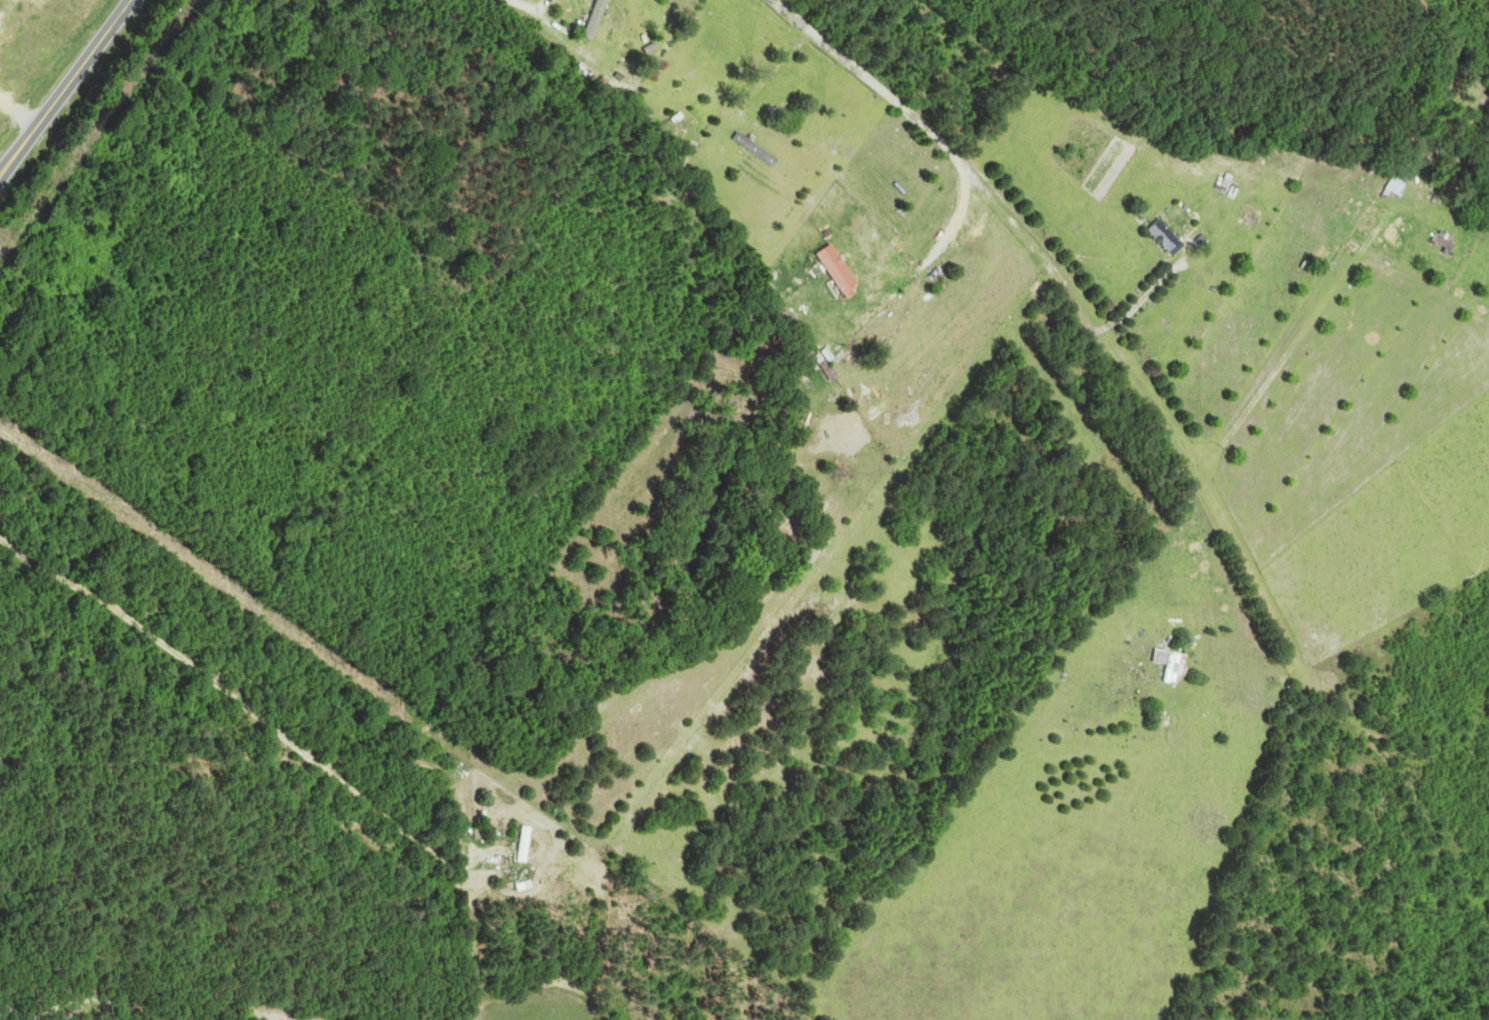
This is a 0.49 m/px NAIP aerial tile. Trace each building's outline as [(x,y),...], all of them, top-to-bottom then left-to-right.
[(735,139),(775,167),(781,159),(741,131),(735,139)] [(1411,184),(1399,178),(1392,190),(1404,196),(1411,184)] [(1177,256),(1188,245),(1162,219),(1151,230),(1177,256)] [(865,286),(837,243),(821,253),(849,296),(865,286)] [(827,369),(832,365),(822,354),(817,358),(827,369)] [(1172,665),(1168,683),(1181,685),(1187,654),(1158,649),(1156,662),(1172,665)] [(536,826),(525,826),(523,862),(533,862),(536,826)]
